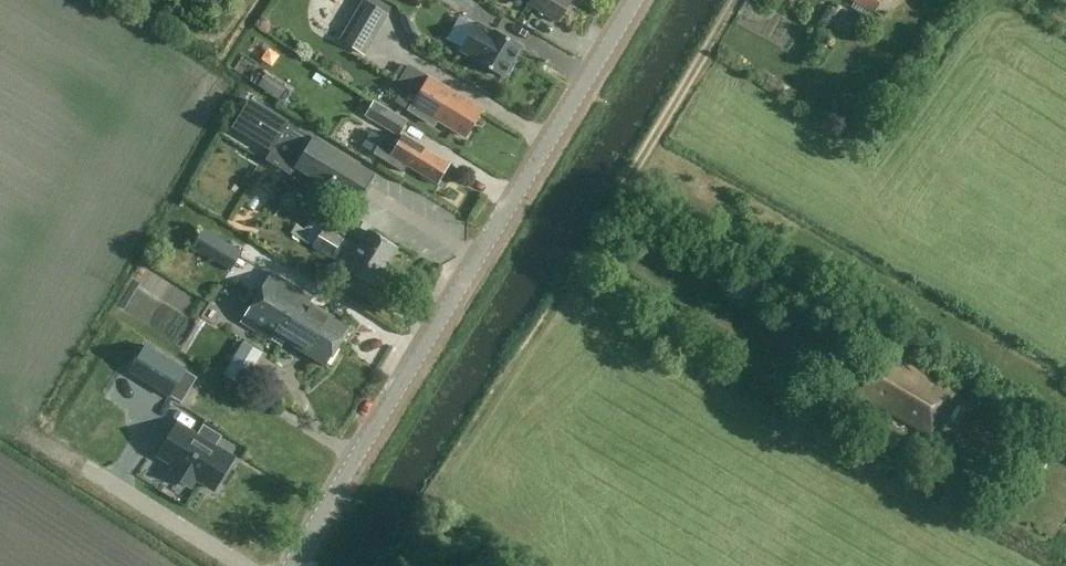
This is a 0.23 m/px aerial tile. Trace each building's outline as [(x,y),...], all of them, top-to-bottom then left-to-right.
[(527,6),(559,25),(572,1),(571,0),(530,0),(527,6)] [(883,20),(895,1),(894,0),(852,0),(883,20)] [(846,29),(852,15),(839,9),(833,23),(846,29)] [(355,18),(340,42),(363,55),(377,30),(355,18)] [(511,63),(520,49),(495,33),(494,36),(478,26),(463,52),(478,61),(477,64),(502,79),(504,74),(506,75),(509,75),(514,67),(513,64),(511,63)] [(466,137),(483,110),(410,66),(400,83),(419,94),(409,111),(434,126),(437,120),(466,137)] [(261,72),(254,83),(278,100),(286,88),(261,72)] [(250,100),(233,128),(271,152),(265,161),(289,175),(292,171),(294,167),(356,204),(364,190),(368,183),(373,175),(254,103),(250,100)] [(399,138),(409,122),(375,102),(366,118),(399,138)] [(448,164),(401,137),(396,146),(381,138),(371,155),(402,173),(406,166),(436,184),(448,164)] [(355,249),(314,223),(309,232),(297,225),(290,238),(332,264),(371,287),(393,251),(365,233),(355,249)] [(231,274),(244,253),(205,229),(193,250),(231,274)] [(256,301),(338,350),(350,330),(309,305),(308,297),(272,275),(256,301)] [(326,369),(338,350),(256,301),(241,325),(282,350),(286,344),(326,369)] [(910,367),(918,353),(881,333),(873,346),(910,367)] [(244,387),(264,355),(245,343),(225,375),(244,387)] [(186,370),(147,345),(130,372),(169,396),(170,395),(186,370)] [(930,436),(953,394),(882,353),(858,394),(930,436)] [(217,435),(218,433),(207,427),(206,428),(201,437),(197,434),(181,424),(178,429),(176,427),(161,451),(163,453),(160,458),(176,467),(171,475),(191,487),(196,480),(212,489),(215,484),(217,486),(232,462),(229,460),(232,456),(216,445),(212,443),(217,435)]
